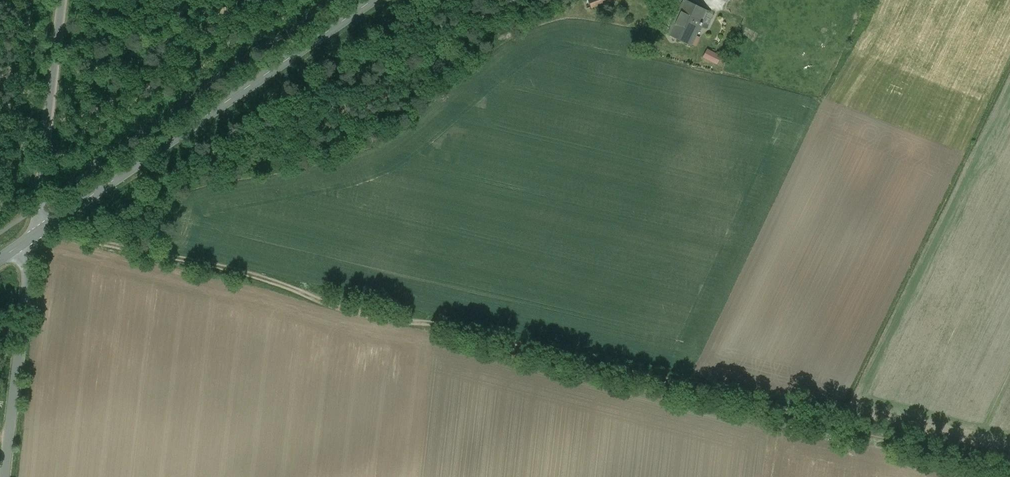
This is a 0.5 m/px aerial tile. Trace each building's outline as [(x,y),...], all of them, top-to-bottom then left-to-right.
[(591,8),(613,0),(588,0),(591,8)] [(685,0),(678,14),(668,35),(669,35),(690,45),(691,46),(692,44),(695,36),(699,29),(700,26),(701,27),(703,23),(701,23),(707,11),(685,0)] [(695,36),(692,44),(696,46),(700,38),(695,36)] [(721,56),(710,51),(707,59),(717,64),(721,56)]
